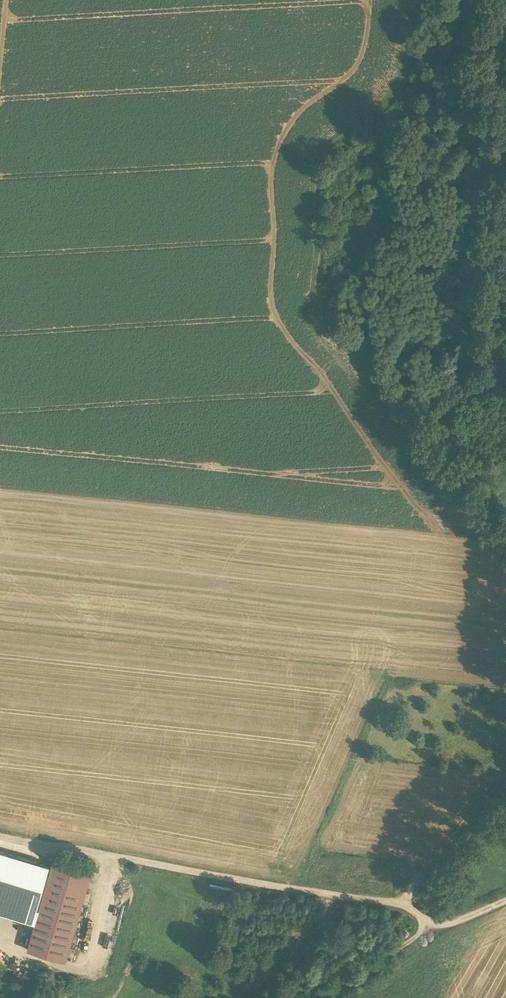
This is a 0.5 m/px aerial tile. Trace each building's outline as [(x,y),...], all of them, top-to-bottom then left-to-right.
[(34,923),(51,867),(0,852),(0,913),(34,923)] [(91,872),(52,861),(51,867),(34,923),(27,948),(66,959),(91,872)]
